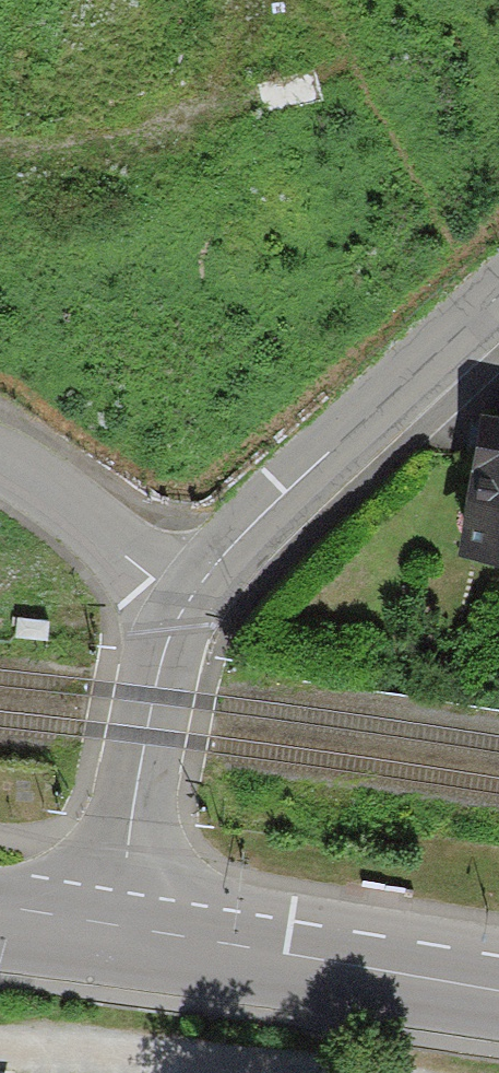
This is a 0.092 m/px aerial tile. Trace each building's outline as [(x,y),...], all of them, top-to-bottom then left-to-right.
[(316,85),(309,54),(246,67),(252,98),(316,85)] [(472,404),(460,532),(498,536),(498,406),(472,404)] [(50,617),(17,614),(15,635),(48,638),(50,617)]
